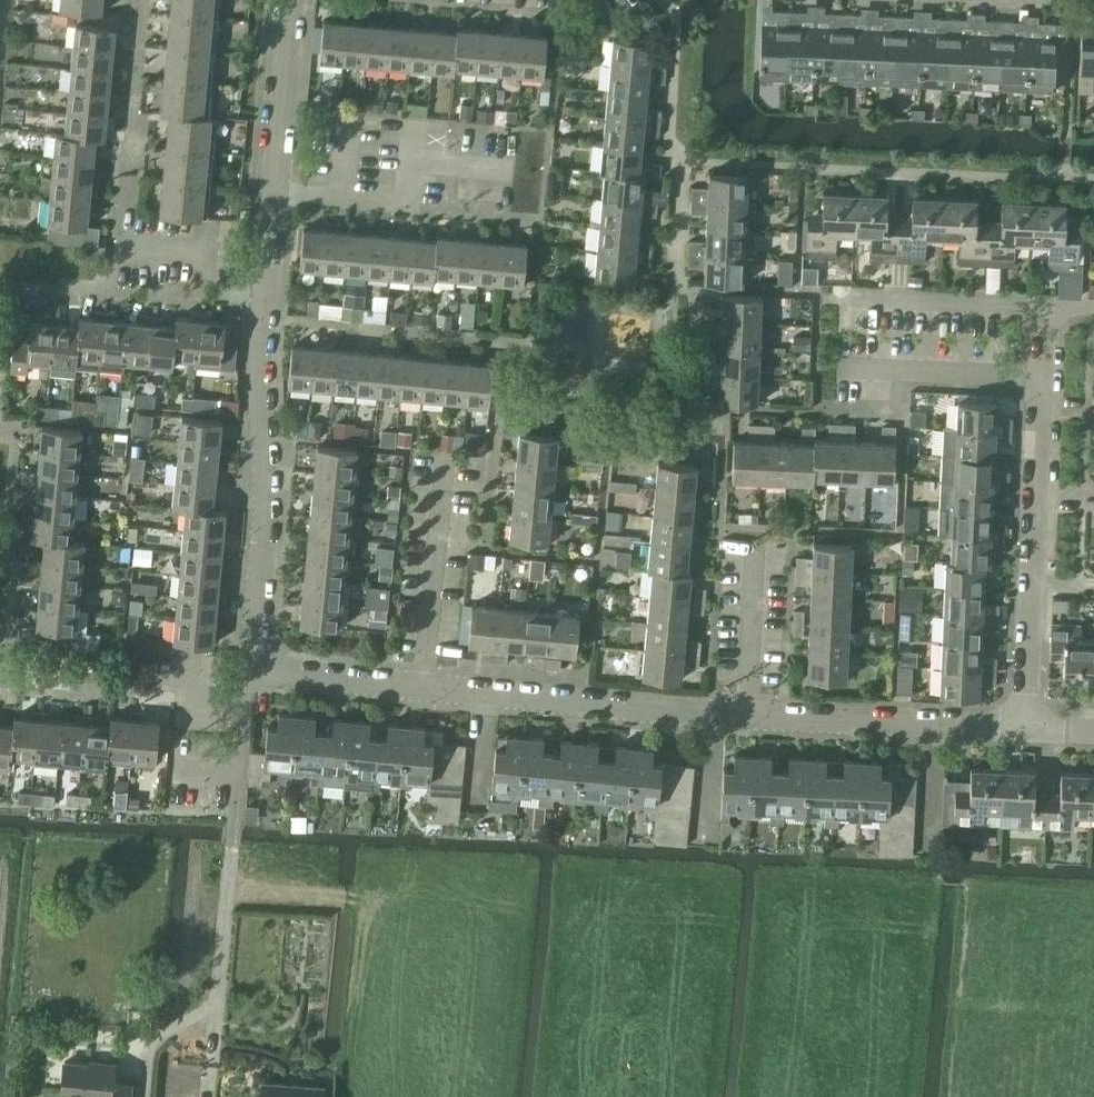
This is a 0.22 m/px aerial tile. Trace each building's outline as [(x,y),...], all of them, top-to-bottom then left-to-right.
[(59,8),(77,10),(99,12),(100,11),(101,0),(60,0),(59,8)] [(171,11),(212,15),(213,0),(172,0),(171,11)] [(758,72),(786,74),(790,8),(776,8),(775,22),(761,22),(758,72)] [(786,74),(813,75),(815,24),(801,23),(802,9),(790,8),(786,74)] [(77,10),(76,22),(98,24),(99,12),(77,10)] [(813,75),(838,76),(842,11),(828,10),(827,24),(815,24),(813,75)] [(49,20),(55,21),(55,22),(71,23),(72,12),(57,11),(57,12),(49,12),(49,20)] [(171,11),(167,45),(209,49),(212,15),(171,11)] [(838,76),(866,77),(869,26),(854,26),(855,12),(842,11),(838,76)] [(866,77),(893,79),(896,13),(883,13),(883,27),(869,26),(866,77)] [(896,13),(893,79),(919,80),(922,28),(907,28),(908,14),(896,13)] [(919,80),(946,81),(949,16),(937,15),(936,29),(922,28),(919,80)] [(946,81),(972,82),(975,31),(961,30),(962,16),(949,16),(946,81)] [(320,57),(343,60),(347,20),(324,18),(320,57)] [(972,82),(1000,84),(1003,19),(990,18),(990,32),(975,31),(972,82)] [(1000,84),(1026,84),(1028,34),(1014,33),(1014,19),(1003,19),(1000,84)] [(343,60),(365,62),(369,22),(347,20),(343,60)] [(1028,34),(1026,84),(1054,86),(1056,21),(1044,20),(1043,35),(1028,34)] [(75,24),(73,45),(113,49),(115,26),(98,24),(76,22),(75,22),(75,24)] [(369,22),(365,62),(387,64),(391,25),(369,22)] [(314,24),(311,50),(320,51),(323,25),(314,24)] [(391,25),(387,64),(409,66),(413,27),(391,25)] [(454,66),(476,68),(480,28),(458,26),(457,31),(454,65),(454,66)] [(413,27),(409,66),(431,68),(435,29),(413,27)] [(1081,27),(1078,91),(1093,92),(1093,81),(1093,28),(1081,27)] [(480,28),(476,68),(498,70),(502,30),(480,28)] [(435,29),(431,68),(454,70),(454,66),(454,65),(457,31),(435,29)] [(502,30),(498,70),(520,72),(524,33),(502,30)] [(524,33),(520,72),(542,74),(540,101),(548,101),(550,74),(543,74),(547,35),(524,33)] [(613,36),(610,63),(649,67),(651,40),(613,36)] [(73,45),(71,67),(111,71),(113,49),(73,45)] [(167,45),(164,78),(205,82),(209,49),(167,45)] [(656,55),(654,68),(664,68),(666,56),(656,55)] [(610,63),(607,90),(646,94),(649,67),(610,63)] [(71,67),(69,89),(108,93),(111,71),(71,67)] [(664,68),(654,68),(653,80),(663,81),(664,68)] [(161,111),(169,112),(202,115),(205,82),(164,78),(161,111)] [(326,88),(324,104),(338,105),(339,90),(326,88)] [(69,89),(67,112),(106,115),(108,93),(69,89)] [(607,90),(605,117),(644,120),(646,94),(607,90)] [(373,95),(372,109),(383,110),(384,96),(373,95)] [(387,100),(386,110),(397,111),(398,101),(387,100)] [(406,113),(416,114),(417,103),(407,102),(406,113)] [(462,103),(460,118),(471,119),(472,104),(462,103)] [(651,107),(649,121),(659,122),(660,108),(651,107)] [(478,109),(477,119),(493,121),(494,111),(478,109)] [(506,109),(505,120),(515,121),(516,110),(506,109)] [(67,112),(65,134),(96,137),(104,137),(106,115),(67,112)] [(169,112),(166,145),(207,149),(211,116),(202,115),(169,112)] [(605,117),(602,144),(641,147),(644,120),(605,117)] [(649,121),(648,133),(658,134),(659,122),(649,121)] [(56,133),(54,155),(94,159),(96,137),(65,134),(56,133)] [(600,169),(605,170),(639,173),(641,147),(602,144),(600,169)] [(166,145),(162,178),(204,183),(207,149),(166,145)] [(54,155),(52,177),(91,181),(94,159),(54,155)] [(644,174),(659,176),(661,163),(646,161),(644,174)] [(605,170),(602,196),(640,200),(642,187),(642,174),(639,173),(605,170)] [(708,172),(707,200),(746,202),(748,175),(708,172)] [(51,177),(50,200),(89,203),(91,181),(51,177)] [(554,177),(552,191),(563,192),(564,178),(554,177)] [(162,178),(159,212),(201,216),(204,183),(162,178)] [(692,186),(691,200),(701,200),(702,187),(692,186)] [(642,187),(640,200),(646,200),(656,202),(667,202),(668,189),(642,187)] [(797,204),(798,188),(789,187),(788,204),(797,204)] [(837,232),(853,233),(855,193),(823,192),(822,219),(808,218),(806,256),(836,257),(837,232)] [(869,258),(896,260),(898,223),(886,222),(887,195),(855,193),(853,233),(870,234),(869,258)] [(602,196),(600,223),(637,227),(640,200),(602,196)] [(924,236),(943,237),(944,197),(911,196),(910,223),(898,223),(896,260),(923,261),(924,236)] [(960,262),(986,264),(988,226),(975,225),(976,199),(944,197),(943,237),(961,238),(960,262)] [(48,240),(82,243),(98,244),(100,226),(87,225),(89,203),(50,200),(47,222),(49,222),(48,240)] [(656,202),(646,200),(645,213),(655,214),(656,202)] [(691,200),(690,212),(700,213),(701,200),(691,200)] [(707,200),(706,226),(745,228),(746,202),(707,200)] [(1015,241),(1031,242),(1032,201),(1001,200),(1000,227),(988,226),(986,264),(1014,265),(1015,241)] [(1032,201),(1031,242),(1050,243),(1049,266),(1076,268),(1078,230),(1063,229),(1064,203),(1032,201)] [(788,204),(787,221),(796,221),(797,204),(788,204)] [(600,223),(597,250),(635,253),(637,227),(600,223)] [(303,226),(300,267),(322,269),(326,229),(303,226)] [(706,226),(704,253),(744,255),(745,228),(706,226)] [(326,229),(322,269),(345,271),(348,231),(326,229)] [(345,271),(367,273),(370,233),(348,231),(345,271)] [(787,248),(795,248),(795,232),(787,231),(787,248)] [(370,233),(367,273),(389,275),(393,235),(370,233)] [(389,275),(411,277),(415,237),(393,235),(389,275)] [(433,275),(456,277),(460,237),(438,235),(437,239),(433,275)] [(415,237),(411,277),(433,279),(433,275),(437,239),(415,237)] [(460,237),(456,277),(478,279),(482,239),(460,237)] [(478,279),(500,281),(504,241),(482,239),(478,279)] [(689,240),(688,253),(698,253),(699,240),(689,240)] [(504,241),(500,281),(523,283),(527,243),(504,241)] [(643,241),(641,254),(651,255),(653,242),(643,241)] [(98,244),(82,243),(82,257),(104,259),(105,245),(101,245),(98,244)] [(635,253),(597,250),(594,276),(633,280),(635,253)] [(698,253),(688,253),(688,265),(698,266),(698,253)] [(744,255),(704,253),(703,280),(742,282),(744,255)] [(642,254),(640,267),(650,268),(651,255),(642,254)] [(779,260),(778,280),(789,281),(790,260),(779,260)] [(801,274),(801,282),(815,283),(815,274),(801,274)] [(920,276),(909,276),(908,287),(920,287),(920,276)] [(722,293),(721,321),(760,322),(761,295),(722,293)] [(308,297),(307,314),(318,315),(319,298),(308,297)] [(326,304),(325,316),(340,317),(341,306),(341,305),(326,304)] [(341,306),(340,317),(357,319),(358,308),(341,306)] [(706,307),(705,320),(715,320),(716,307),(706,307)] [(373,309),(363,308),(362,320),(372,320),(373,309)] [(76,365),(76,367),(99,369),(100,364),(105,311),(94,310),(93,319),(80,318),(79,326),(77,356),(76,365)] [(175,317),(175,326),(173,356),(186,357),(187,357),(187,363),(196,363),(201,311),(190,310),(189,318),(175,317)] [(100,364),(99,369),(123,371),(124,360),(128,322),(114,321),(115,312),(105,311),(100,364)] [(201,311),(196,363),(203,364),(204,359),(221,360),(220,367),(234,368),(237,336),(223,335),(224,321),(210,320),(211,312),(201,311)] [(415,311),(414,324),(429,325),(430,313),(415,311)] [(42,367),(51,368),(55,315),(46,314),(45,323),(32,322),(33,313),(17,312),(15,340),(14,340),(11,369),(26,371),(27,360),(42,361),(42,367)] [(438,312),(436,327),(451,328),(452,314),(438,312)] [(141,323),(128,322),(124,360),(139,361),(139,367),(147,368),(152,315),(142,314),(141,323)] [(51,368),(50,373),(75,376),(76,367),(76,365),(77,356),(79,326),(66,325),(66,317),(55,315),(51,368)] [(163,317),(152,315),(147,368),(155,369),(155,363),(172,365),(173,356),(175,326),(162,325),(163,317)] [(460,318),(459,329),(473,330),(474,319),(460,318)] [(705,320),(704,333),(714,333),(715,320),(705,320)] [(721,321),(720,347),(759,349),(760,322),(721,321)] [(794,346),(810,347),(811,333),(794,332),(794,346)] [(288,384),(311,386),(315,347),(292,344),(288,384)] [(315,347),(311,386),(333,388),(337,349),(315,347)] [(720,347),(718,374),(758,376),(759,349),(720,347)] [(337,349),(333,388),(355,390),(359,351),(337,349)] [(359,351),(355,390),(377,392),(381,353),(359,351)] [(381,353),(377,392),(399,394),(403,355),(381,353)] [(403,355),(399,394),(421,397),(425,357),(403,355)] [(425,357),(421,397),(443,399),(447,359),(425,357)] [(447,359),(443,399),(465,401),(469,361),(447,359)] [(703,360),(702,373),(712,374),(713,361),(703,360)] [(469,361),(465,401),(488,403),(492,364),(469,361)] [(702,373),(702,386),(712,387),(712,374),(702,373)] [(718,374),(717,401),(756,403),(758,376),(718,374)] [(133,403),(144,404),(145,392),(135,391),(133,403)] [(96,410),(95,422),(104,423),(118,424),(120,403),(121,394),(97,392),(96,410)] [(145,392),(144,404),(155,406),(157,393),(145,392)] [(182,396),(181,408),(192,409),(193,397),(182,396)] [(193,397),(192,409),(202,410),(213,411),(214,399),(203,398),(193,397)] [(957,427),(995,429),(996,402),(958,400),(957,427)] [(36,404),(35,417),(46,418),(47,405),(36,404)] [(47,405),(46,418),(56,419),(57,406),(47,405)] [(83,421),(95,422),(96,410),(84,409),(83,421)] [(911,411),(910,424),(923,425),(924,416),(920,411),(911,411)] [(181,416),(179,438),(218,442),(220,419),(181,416)] [(1002,417),(1002,429),(1013,430),(1013,417),(1002,417)] [(289,420),(287,434),(306,436),(307,422),(289,420)] [(134,421),(133,431),(147,433),(148,423),(134,421)] [(336,421),(334,441),(353,443),(353,441),(354,426),(354,423),(336,421)] [(306,436),(306,437),(320,438),(321,423),(307,422),(306,436)] [(749,422),(748,431),(761,432),(762,423),(749,422)] [(829,422),(829,431),(842,431),(842,422),(829,422)] [(842,422),(842,431),(855,432),(855,423),(842,422)] [(762,423),(761,432),(774,433),(775,424),(762,423)] [(882,424),(882,433),(895,434),(895,425),(882,424)] [(41,425),(39,447),(78,451),(80,428),(41,425)] [(802,434),(815,434),(815,425),(802,425),(802,434)] [(354,426),(353,441),(366,443),(367,427),(354,426)] [(942,453),(942,454),(994,456),(995,429),(957,427),(943,426),(942,453)] [(1002,429),(1001,443),(1012,443),(1013,430),(1002,429)] [(383,430),(382,444),(394,445),(396,431),(383,430)] [(519,430),(516,457),(554,461),(557,434),(519,430)] [(462,452),(483,454),(485,433),(463,431),(462,452)] [(115,432),(113,454),(125,456),(127,433),(115,432)] [(398,433),(397,446),(410,447),(411,434),(398,433)] [(443,434),(441,450),(454,451),(455,435),(443,434)] [(179,438),(177,461),(216,464),(218,442),(179,438)] [(734,438),(732,477),(759,479),(761,440),(734,438)] [(814,442),(813,476),(839,477),(841,439),(814,438),(814,442)] [(841,439),(839,477),(866,478),(868,440),(841,439)] [(761,440),(759,479),(786,480),(788,441),(761,440)] [(868,440),(866,478),(894,480),(895,441),(868,440)] [(788,441),(786,480),(812,481),(812,476),(813,476),(814,442),(788,441)] [(907,452),(917,452),(917,444),(908,444),(907,452)] [(132,445),(131,456),(139,457),(141,446),(132,445)] [(317,446),(315,468),(353,472),(355,449),(317,446)] [(39,447),(37,469),(76,473),(78,451),(39,447)] [(942,454),(941,480),(993,482),(994,456),(942,454)] [(516,457),(513,484),(552,488),(554,461),(516,457)] [(576,458),(575,467),(588,469),(589,459),(576,458)] [(589,459),(588,469),(601,470),(602,460),(589,459)] [(177,461),(175,483),(213,486),(216,464),(177,461)] [(658,461),(655,488),(694,492),(697,464),(658,461)] [(400,475),(401,466),(390,465),(389,474),(400,475)] [(315,468),(313,490),(351,494),(353,472),(315,468)] [(37,469),(35,491),(74,495),(75,490),(76,473),(37,469)] [(1000,470),(999,483),(1010,483),(1011,470),(1000,470)] [(128,477),(128,478),(143,480),(143,472),(129,471),(128,477)] [(610,479),(609,488),(622,490),(623,480),(610,479)] [(623,480),(622,490),(634,491),(635,481),(623,480)] [(941,480),(940,507),(991,509),(993,482),(941,480)] [(175,483),(173,505),(185,506),(211,508),(213,486),(175,483)] [(999,483),(998,496),(1009,497),(1010,483),(999,483)] [(513,484),(511,510),(549,514),(552,488),(513,484)] [(388,497),(399,499),(400,488),(389,487),(388,497)] [(655,488),(653,515),(691,518),(694,492),(655,488)] [(128,490),(127,499),(135,499),(135,491),(128,490)] [(313,490),(310,513),(349,516),(351,494),(313,490)] [(35,491),(33,514),(72,517),(74,495),(35,491)] [(904,531),(917,532),(918,517),(918,506),(905,505),(905,517),(904,531)] [(185,506),(183,528),(223,532),(225,510),(211,508),(185,506)] [(940,507),(939,533),(952,534),(990,536),(991,509),(940,507)] [(388,509),(387,520),(397,521),(398,510),(388,509)] [(511,510),(508,538),(547,541),(549,514),(511,510)] [(607,510),(605,525),(620,527),(621,511),(607,510)] [(571,511),(570,521),(583,522),(584,512),(571,511)] [(584,512),(583,522),(596,523),(597,513),(584,512)] [(310,513),(308,535),(347,538),(349,516),(310,513)] [(33,514),(31,536),(44,537),(70,540),(70,539),(72,517),(33,514)] [(653,515),(650,541),(688,545),(691,518),(653,515)] [(387,522),(386,533),(395,534),(396,523),(387,522)] [(997,523),(997,536),(1008,537),(1008,536),(1010,536),(1010,526),(1008,526),(1008,524),(997,523)] [(183,528),(181,550),(220,554),(223,532),(183,528)] [(605,532),(604,541),(616,543),(617,533),(605,532)] [(617,533),(616,543),(629,544),(630,534),(617,533)] [(952,534),(951,560),(984,562),(989,562),(990,536),(952,534)] [(308,535),(306,557),(345,560),(347,538),(308,535)] [(1008,537),(997,536),(996,550),(1007,550),(1008,537)] [(44,537),(42,559),(82,563),(84,541),(70,539),(70,540),(44,537)] [(650,541),(647,568),(653,568),(686,572),(688,545),(650,541)] [(813,542),(812,569),(850,571),(851,544),(813,542)] [(120,547),(119,560),(128,561),(129,548),(120,547)] [(134,563),(148,565),(150,548),(136,547),(134,563)] [(603,548),(601,563),(613,564),(614,549),(603,548)] [(181,550),(179,572),(218,576),(220,554),(181,550)] [(467,551),(465,567),(483,569),(484,552),(467,551)] [(795,556),(794,568),(804,569),(805,556),(795,556)] [(306,557),(304,579),(343,583),(345,560),(306,557)] [(903,558),(902,574),(912,574),(912,559),(903,558)] [(42,559),(40,581),(80,585),(82,563),(42,559)] [(946,560),(945,586),(983,588),(984,562),(951,560),(946,560)] [(988,576),(1000,576),(1001,563),(989,563),(988,576)] [(380,581),(390,582),(392,569),(381,568),(380,581)] [(653,568),(650,595),(688,599),(690,572),(686,572),(653,568)] [(794,568),(794,582),(804,582),(804,569),(794,568)] [(812,569),(810,596),(848,598),(850,571),(812,569)] [(179,572),(177,594),(216,598),(218,576),(179,572)] [(304,579),(302,601),(341,604),(343,583),(304,579)] [(131,580),(130,590),(157,592),(158,582),(131,580)] [(40,581),(38,603),(78,607),(80,585),(40,581)] [(901,585),(900,610),(921,611),(922,585),(901,585)] [(378,586),(376,607),(387,608),(389,587),(378,586)] [(945,586),(943,613),(981,615),(983,588),(945,586)] [(696,587),(695,599),(705,600),(706,588),(696,587)] [(115,589),(114,601),(124,602),(125,589),(115,589)] [(525,590),(517,589),(517,598),(524,599),(525,590)] [(177,594),(175,616),(214,620),(216,598),(177,594)] [(650,595),(647,621),(685,625),(688,599),(650,595)] [(810,596),(809,623),(847,625),(848,598),(810,596)] [(130,599),(129,612),(139,613),(140,613),(141,600),(130,599)] [(695,599),(694,613),(704,614),(705,600),(695,599)] [(883,600),(882,627),(893,627),(894,600),(883,600)] [(302,601),(300,623),(338,627),(341,604),(302,601)] [(23,623),(21,642),(72,647),(73,630),(76,630),(78,607),(38,603),(36,625),(23,623)] [(471,603),(467,642),(495,645),(498,606),(471,603)] [(989,603),(988,616),(998,616),(999,603),(989,603)] [(495,645),(521,647),(525,609),(498,606),(495,645)] [(525,609),(521,647),(548,650),(551,611),(525,609)] [(792,609),(792,622),(802,622),(802,609),(792,609)] [(371,610),(369,625),(386,627),(388,611),(371,610)] [(551,611),(548,650),(575,652),(579,614),(551,611)] [(128,612),(126,635),(137,636),(139,613),(129,612),(128,612)] [(943,613),(942,640),(980,642),(981,615),(943,613)] [(175,616),(173,639),(212,643),(214,620),(175,616)] [(988,616),(987,629),(997,629),(998,616),(988,616)] [(647,621),(645,648),(682,652),(685,625),(647,621)] [(792,622),(791,635),(801,635),(802,622),(792,622)] [(1093,679),(1093,637),(1079,636),(1080,623),(1050,622),(1048,655),(1064,656),(1063,678),(1093,679)] [(809,623),(808,649),(845,651),(847,625),(809,623)] [(691,640),(690,653),(700,654),(701,641),(691,640)] [(942,640),(941,666),(979,668),(980,642),(942,640)] [(645,648),(642,675),(680,679),(682,652),(645,648)] [(808,649),(806,677),(844,679),(845,651),(808,649)] [(481,650),(480,659),(493,661),(494,651),(481,650)] [(494,651),(493,661),(506,662),(507,652),(494,651)] [(898,651),(898,664),(911,665),(912,651),(898,651)] [(690,653),(689,666),(698,667),(700,654),(690,653)] [(534,655),(533,665),(546,666),(547,656),(534,655)] [(547,656),(546,666),(559,668),(560,657),(547,656)] [(986,656),(986,669),(995,669),(996,656),(986,656)] [(790,662),(789,676),(799,676),(800,663),(790,662)] [(896,691),(911,692),(912,665),(911,665),(898,664),(896,691)] [(979,668),(941,666),(939,694),(978,695),(979,668)] [(986,669),(985,682),(995,682),(995,669),(986,669)] [(14,724),(10,763),(11,763),(12,754),(27,756),(26,762),(34,762),(39,709),(28,708),(28,716),(14,715),(14,724)] [(110,716),(109,724),(110,724),(107,755),(123,756),(122,762),(130,763),(136,709),(124,708),(123,717),(110,716)] [(34,762),(58,765),(63,720),(48,718),(49,710),(39,709),(34,762)] [(146,710),(136,709),(130,763),(138,764),(139,758),(156,759),(156,756),(159,721),(145,720),(146,710)] [(249,749),(246,783),(261,784),(262,775),(269,776),(270,765),(279,765),(279,768),(291,769),(291,767),(296,714),(277,712),(276,724),(266,723),(264,750),(249,749)] [(82,767),(87,714),(76,713),(75,721),(63,720),(58,765),(82,767)] [(87,714),(82,767),(106,769),(107,756),(107,755),(110,724),(109,724),(97,723),(98,715),(87,714)] [(291,767),(291,769),(302,770),(302,768),(312,768),(310,791),(316,792),(322,730),(322,729),(323,719),(314,718),(314,715),(296,714),(291,767)] [(10,763),(14,724),(0,723),(1,715),(0,715),(0,762),(10,763)] [(322,730),(316,792),(322,792),(323,783),(344,785),(351,719),(332,717),(331,730),(322,730)] [(351,719),(344,785),(368,787),(366,799),(370,800),(376,734),(367,734),(369,721),(351,719)] [(376,734),(370,800),(375,800),(376,788),(378,788),(380,775),(389,775),(389,778),(400,779),(400,776),(405,724),(386,722),(385,735),(376,734)] [(400,776),(400,779),(411,780),(411,777),(428,779),(429,766),(431,753),(432,739),(440,740),(441,730),(423,729),(424,726),(405,724),(400,776)] [(517,797),(518,797),(524,736),(506,734),(505,737),(495,736),(493,756),(491,786),(492,786),(491,797),(517,799),(517,797)] [(519,789),(519,791),(533,792),(533,790),(540,790),(539,804),(545,804),(550,752),(541,751),(542,737),(524,736),(519,789)] [(463,742),(440,740),(432,739),(431,753),(462,755),(463,743),(463,742)] [(550,752),(545,804),(554,805),(555,792),(563,793),(563,795),(574,796),(574,794),(579,741),(559,740),(558,752),(550,752)] [(574,794),(574,796),(585,797),(585,795),(595,796),(593,809),(600,810),(606,746),(597,745),(597,743),(579,741),(574,794)] [(606,746),(600,810),(608,810),(609,797),(617,798),(617,800),(628,801),(628,799),(633,746),(615,744),(614,747),(606,746)] [(628,799),(628,801),(639,802),(639,800),(649,801),(648,814),(655,814),(688,817),(689,804),(657,801),(658,788),(659,775),(660,762),(660,761),(650,760),(651,748),(633,746),(628,799)] [(431,753),(429,766),(461,768),(462,755),(431,753)] [(722,765),(720,820),(728,820),(728,814),(738,814),(738,817),(749,817),(749,811),(749,808),(751,754),(733,753),(732,766),(722,765)] [(749,808),(749,811),(760,811),(760,809),(770,809),(769,823),(775,823),(778,769),(778,755),(769,755),(751,754),(749,808)] [(778,769),(775,823),(783,823),(784,810),(793,810),(793,813),(804,813),(804,811),(806,756),(802,756),(787,756),(787,769),(778,769)] [(804,811),(804,813),(815,814),(815,811),(824,812),(824,825),(831,825),(833,759),(824,759),(824,757),(806,756),(804,811)] [(833,759),(831,825),(838,826),(839,812),(847,812),(847,815),(859,815),(859,813),(861,758),(843,758),(843,759),(833,759)] [(859,813),(859,815),(870,816),(870,813),(879,814),(878,826),(912,828),(913,815),(887,814),(887,800),(888,787),(888,773),(897,773),(898,764),(879,763),(879,759),(861,758),(859,813)] [(692,765),(660,762),(659,775),(691,778),(692,765)] [(429,766),(428,779),(460,781),(461,768),(429,766)] [(945,794),(944,821),(952,821),(982,823),(983,808),(1000,809),(1002,767),(970,766),(969,787),(954,786),(953,795),(945,794)] [(1016,825),(1044,826),(1046,791),(1032,790),(1033,769),(1002,767),(1000,809),(1017,810),(1016,825)] [(1074,812),(1091,813),(1093,772),(1060,770),(1059,792),(1046,791),(1044,826),(1073,827),(1074,812)] [(914,788),(915,774),(897,773),(888,773),(888,787),(914,788)] [(659,775),(658,788),(690,791),(691,778),(659,775)] [(428,779),(427,791),(459,794),(460,781),(428,779)] [(114,794),(113,805),(127,806),(128,796),(126,795),(127,788),(115,787),(114,794)] [(888,787),(887,800),(914,801),(914,788),(888,787)] [(658,788),(657,801),(689,804),(690,791),(658,788)] [(18,790),(17,800),(30,802),(31,791),(18,790)] [(31,791),(30,802),(42,803),(43,792),(31,791)] [(427,791),(426,805),(457,807),(459,794),(427,791)] [(66,792),(65,803),(79,804),(80,793),(66,792)] [(80,793),(79,804),(90,805),(91,794),(87,794),(80,793)] [(128,796),(127,806),(138,807),(139,797),(128,796)] [(887,800),(887,814),(913,815),(914,801),(887,800)] [(457,807),(426,805),(424,818),(456,821),(457,807)] [(655,814),(654,827),(687,830),(688,817),(655,814)] [(878,826),(878,839),(912,841),(912,828),(878,826)] [(654,827),(653,841),(686,844),(687,830),(654,827)] [(878,839),(877,853),(911,854),(912,841),(878,839)] [(61,1092),(96,1095),(96,1096),(126,1096),(127,1082),(112,1081),(113,1065),(64,1061),(61,1092)] [(324,1086),(262,1081),(261,1096),(322,1096),(324,1086)]
